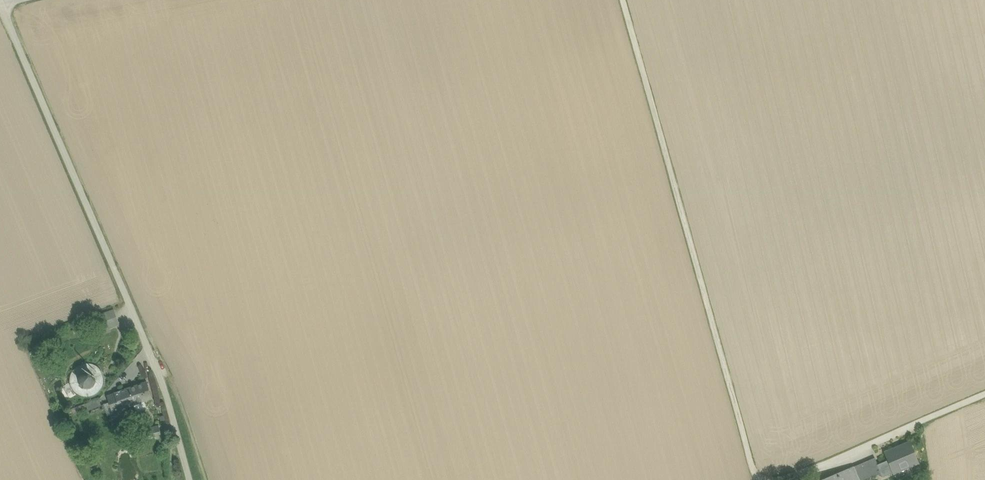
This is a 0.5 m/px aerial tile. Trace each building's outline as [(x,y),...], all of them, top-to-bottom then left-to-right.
[(90,363),(86,363),(82,364),(78,366),(75,368),(73,371),(71,375),(70,378),(70,382),(71,386),(72,390),(75,393),(78,395),(81,397),(85,398),(89,398),(93,397),(97,396),(100,393),(102,390),(104,387),(105,383),(105,379),(104,375),(102,372),(100,368),(97,366),(93,364),(90,363)] [(147,382),(128,388),(134,405),(135,405),(144,402),(153,399),(147,382)] [(115,395),(108,398),(109,403),(114,416),(122,413),(122,410),(134,405),(128,388),(115,393),(115,395)] [(89,411),(102,406),(99,399),(86,404),(89,411)] [(144,402),(135,405),(138,412),(147,409),(144,402)] [(106,418),(114,416),(109,403),(102,406),(106,418)] [(162,437),(159,426),(143,430),(147,441),(162,437)] [(838,479),(876,479),(885,476),(886,479),(891,479),(926,465),(916,441),(889,452),(893,462),(883,466),(882,461),(838,479)]
